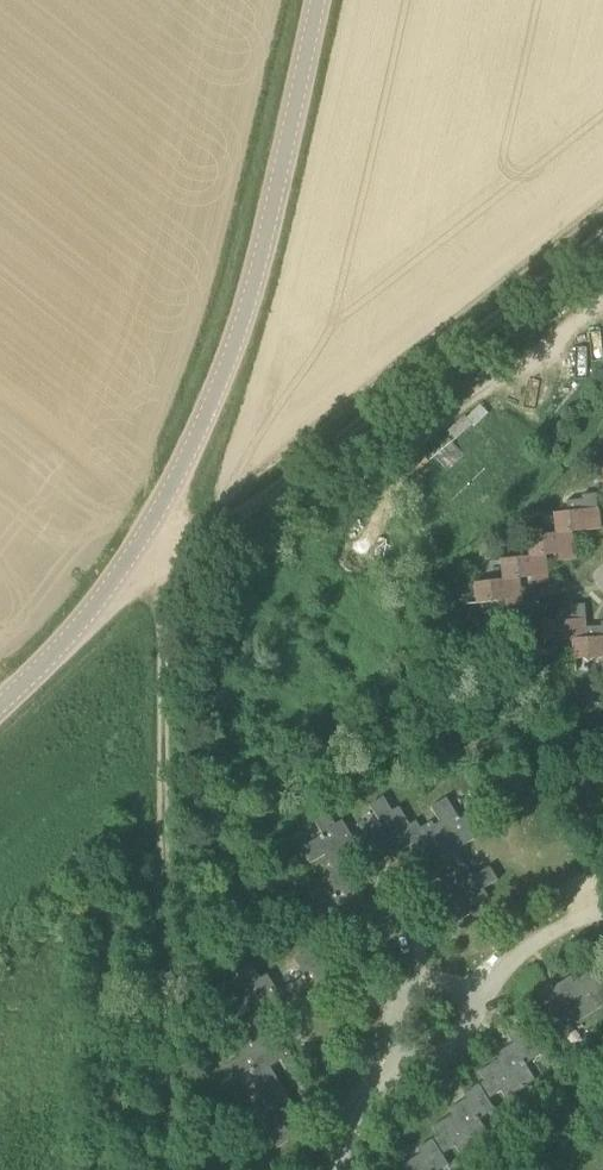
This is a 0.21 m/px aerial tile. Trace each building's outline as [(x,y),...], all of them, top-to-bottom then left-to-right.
[(449,439),(432,454),(449,472),(466,456),(449,439)] [(555,513),(558,533),(572,532),(601,529),(597,493),(582,495),(583,499),(567,501),(568,512),(555,513)] [(531,557),(546,555),(560,554),(561,561),(575,559),(572,532),(558,533),(529,536),(531,557)] [(531,556),(502,559),(505,579),(519,577),(519,578),(533,576),(534,584),(549,582),(546,555),(531,557),(531,556)] [(476,582),(478,603),(507,600),(508,607),(522,606),(519,578),(519,577),(505,579),(476,582)] [(543,622),(545,642),(574,640),(588,638),(587,627),(585,604),(571,605),(571,609),(556,610),(556,621),(543,622)] [(587,627),(588,638),(574,640),(575,659),(602,658),(602,622),(601,622),(602,626),(587,627)] [(359,835),(368,851),(383,842),(390,853),(387,854),(393,863),(405,856),(402,851),(426,837),(420,828),(417,821),(411,825),(400,807),(393,811),(384,797),(370,805),(380,821),(359,835)] [(421,828),(420,828),(426,837),(427,836),(445,865),(461,855),(457,850),(475,839),(471,832),(485,823),(477,810),(461,819),(459,817),(447,797),(431,807),(441,822),(435,826),(432,821),(421,828)] [(321,836),(301,848),(311,864),(326,855),(329,861),(325,863),(331,874),(332,875),(341,870),(340,868),(368,851),(359,835),(354,838),(343,820),(336,824),(327,810),(313,819),(323,835),(321,836)] [(499,880),(490,866),(474,876),(472,874),(461,855),(445,865),(454,879),(443,886),(441,884),(432,890),(439,901),(444,899),(458,922),(472,913),(469,908),(488,896),(484,889),(499,880)] [(333,895),(314,907),(323,922),(334,916),(345,934),(354,929),(353,927),(382,909),(373,896),(368,899),(356,880),(349,884),(341,870),(332,875),(331,874),(326,877),(335,893),(333,895)] [(285,989),(294,1004),(308,996),(313,1008),(318,1017),(330,1010),(327,1006),(351,991),(342,977),(337,980),(325,961),(318,965),(309,951),(295,960),(305,975),(303,977),(285,989)] [(266,1024),(294,1004),(285,989),(280,992),(269,975),(262,979),(253,965),(239,974),(249,989),(247,991),(226,1005),(235,1020),(250,1011),(254,1016),(249,1019),(256,1030),(256,1031),(266,1024)] [(602,997),(602,976),(600,978),(595,969),(575,981),(572,976),(554,987),(551,982),(536,992),(552,1017),(567,1008),(577,1023),(602,1007),(602,999),(602,997)] [(240,1058),(226,1067),(234,1081),(250,1071),(251,1073),(252,1073),(264,1092),(280,1081),(271,1067),(282,1060),(283,1062),(292,1056),(285,1045),(280,1047),(266,1024),(256,1031),(256,1030),(249,1034),(253,1040),(236,1051),(240,1058)] [(479,1084),(489,1099),(502,1091),(506,1098),(536,1080),(526,1064),(541,1055),(525,1029),(510,1038),(513,1043),(496,1054),(499,1060),(479,1072),(485,1081),(479,1084)] [(248,1137),(264,1127),(278,1148),(294,1139),(284,1124),(290,1121),(293,1125),(304,1118),(297,1110),(280,1081),(264,1092),(267,1096),(249,1108),(254,1114),(239,1123),(248,1137)] [(489,1099),(479,1084),(464,1094),(467,1098),(450,1110),(453,1115),(433,1127),(438,1136),(418,1149),(421,1154),(431,1169),(441,1169),(449,1165),(443,1154),(456,1146),(460,1153),(490,1135),(480,1119),(495,1110),(489,1099)] [(421,1154),(403,1165),(407,1169),(431,1169),(421,1154)]
